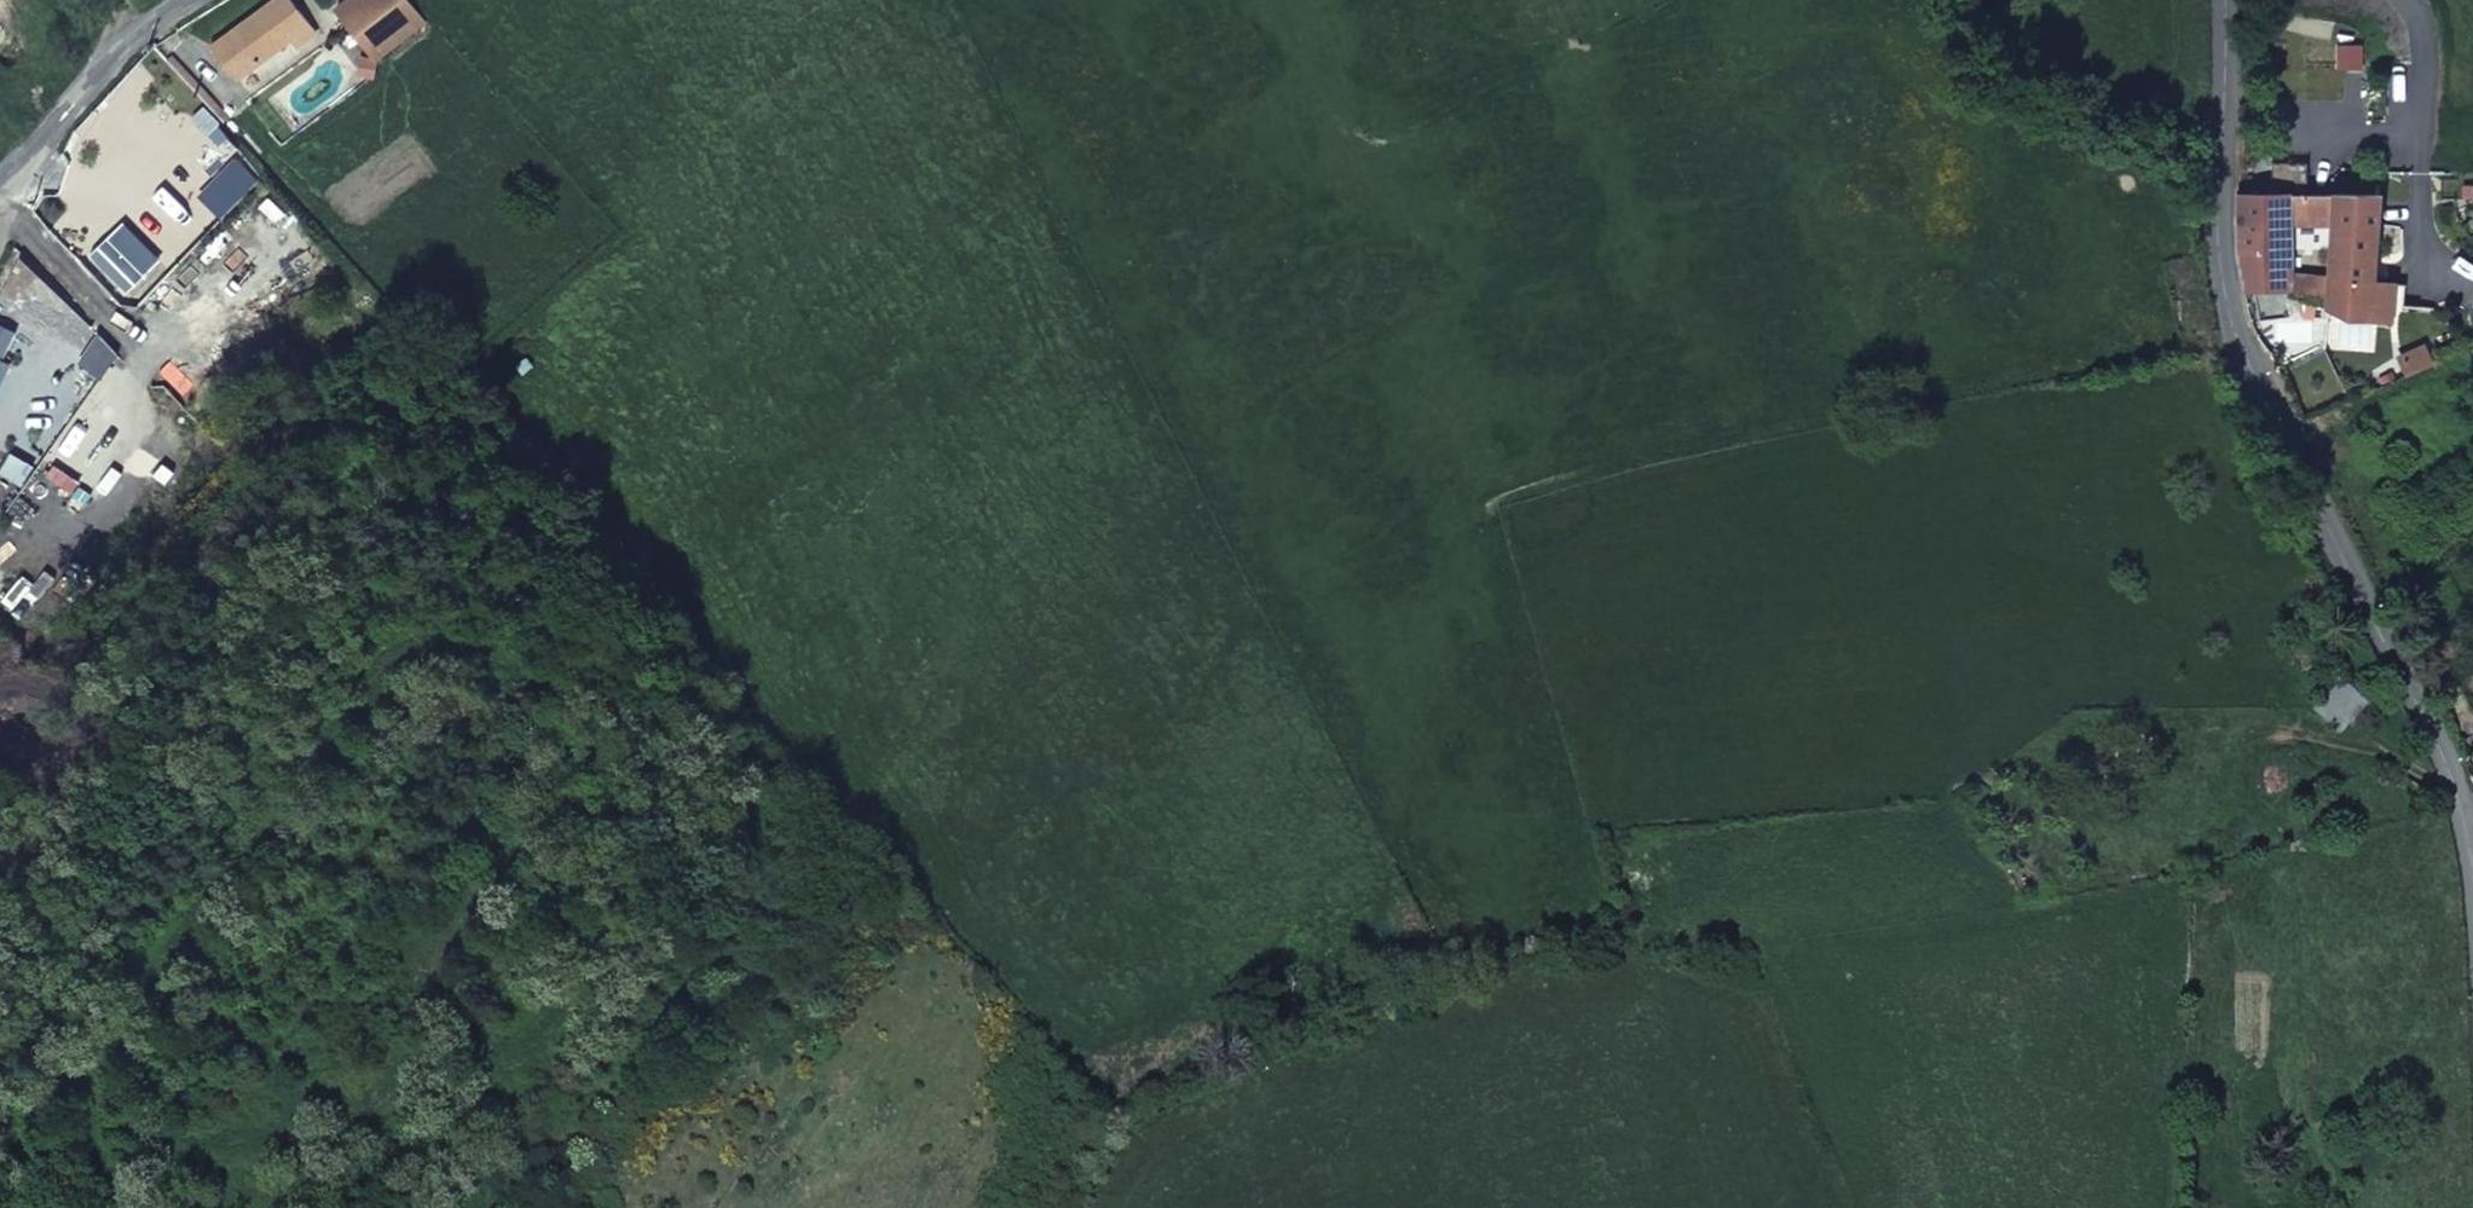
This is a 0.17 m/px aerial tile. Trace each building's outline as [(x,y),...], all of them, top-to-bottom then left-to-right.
[(213,42),(237,75),(290,36),(294,44),(314,29),(293,0),(272,0),(213,42)] [(406,0),(344,0),(335,7),(374,56),(422,21),(406,0)] [(172,53),(167,57),(223,119),(229,113),(172,53)] [(374,58),(361,56),(358,72),(370,74),(374,58)] [(2257,170),(2240,170),(2238,181),(2257,182),(2257,170)] [(2239,254),(2250,328),(2295,322),(2290,292),(2305,295),(2306,276),(2289,276),(2288,225),(2328,226),(2325,277),(2323,277),(2322,297),(2329,298),(2329,308),(2346,308),(2346,313),(2365,313),(2366,297),(2371,298),(2373,275),(2378,195),(2237,195),(2239,254)] [(2373,275),(2371,298),(2371,299),(2406,301),(2407,277),(2373,275)] [(2305,295),(2322,297),(2323,277),(2306,276),(2305,295)] [(2406,301),(2371,299),(2371,298),(2366,297),(2365,313),(2405,316),(2406,301)] [(2275,356),(2280,368),(2295,361),(2290,350),(2275,356)] [(2313,709),(2340,733),(2353,719),(2367,704),(2340,680),(2313,709)]
